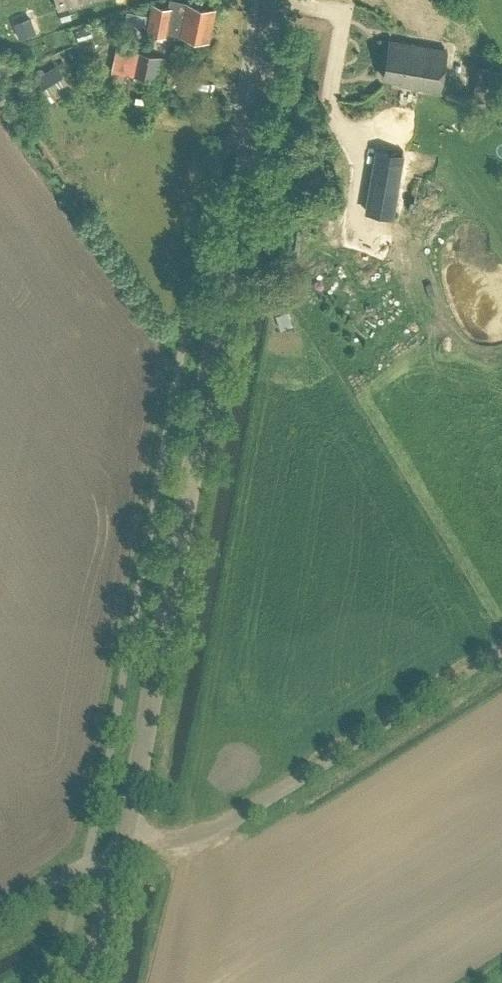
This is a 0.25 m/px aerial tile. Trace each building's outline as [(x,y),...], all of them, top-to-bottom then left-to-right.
[(167,7),(153,5),(149,29),(165,32),(165,29),(207,38),(214,8),(175,0),(168,0),(167,7)] [(127,10),(124,22),(145,26),(147,14),(127,10)] [(390,38),(383,76),(399,79),(399,83),(439,89),(446,48),(390,38)] [(155,79),(161,55),(137,50),(132,74),(155,79)] [(0,58),(0,73),(16,65),(10,54),(0,58)] [(47,95),(68,82),(56,63),(35,76),(47,95)] [(375,147),(364,211),(393,216),(404,152),(375,147)] [(287,309),(275,314),(281,328),(292,323),(287,309)]
